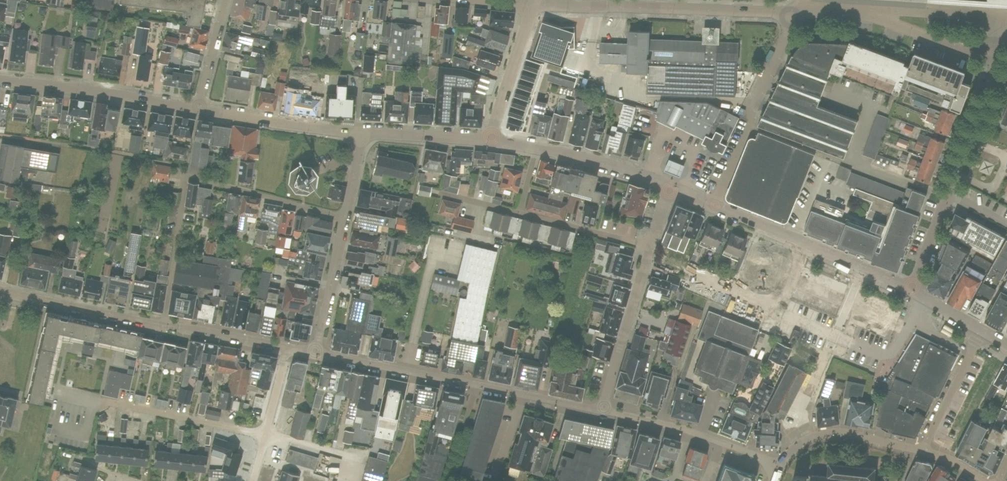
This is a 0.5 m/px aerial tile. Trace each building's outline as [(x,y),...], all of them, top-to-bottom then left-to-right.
[(4,19),(5,15),(14,16),(17,0),(7,0),(7,3),(0,2),(0,18),(4,19)] [(113,9),(114,0),(82,0),(82,6),(113,9)] [(119,3),(186,11),(185,16),(188,16),(186,23),(186,24),(201,27),(201,26),(206,0),(119,0),(119,3)] [(248,20),(251,9),(253,9),(256,0),(235,0),(231,16),(248,20)] [(259,4),(257,3),(255,18),(265,19),(267,5),(273,6),(274,0),(259,0),(259,4)] [(279,19),(298,22),(299,9),(294,8),(295,0),(281,0),(279,19)] [(320,8),(321,0),(301,0),(300,5),(320,8)] [(337,0),(324,0),(321,19),(320,18),(319,28),(329,29),(329,27),(335,28),(337,15),(335,15),(337,0)] [(361,4),(358,4),(358,1),(355,0),(346,0),(344,18),(343,18),(342,30),(350,31),(350,30),(351,22),(351,19),(359,20),(361,4)] [(382,0),(374,0),(372,17),(385,18),(387,1),(382,0)] [(392,14),(400,15),(407,16),(408,9),(401,8),(402,1),(394,0),(392,14)] [(440,8),(436,8),(434,21),(432,21),(431,34),(438,34),(439,22),(447,23),(449,6),(440,5),(440,8)] [(468,8),(456,6),(454,18),(452,18),(452,24),(457,25),(458,21),(467,22),(468,8)] [(486,16),(487,9),(474,8),(473,19),(480,19),(480,15),(486,16)] [(268,23),(277,25),(278,19),(276,18),(277,10),(270,9),(268,23)] [(321,11),(311,9),(310,23),(319,24),(321,11)] [(491,10),(490,16),(489,24),(512,27),(514,12),(491,10)] [(86,28),(96,30),(97,22),(87,20),(86,28)] [(391,22),(383,21),(382,34),(389,35),(391,22)] [(559,26),(543,21),(532,56),(563,66),(564,65),(563,64),(565,58),(566,58),(566,57),(565,57),(567,51),(568,51),(569,48),(575,48),(575,41),(575,26),(559,26)] [(416,24),(391,22),(387,62),(412,64),(416,24)] [(179,32),(189,34),(190,25),(180,23),(179,32)] [(251,34),(252,26),(243,24),(242,32),(251,34)] [(720,42),(720,25),(704,24),(703,41),(720,42)] [(139,60),(136,78),(148,80),(152,55),(145,54),(149,27),(137,25),(133,52),(140,53),(139,60)] [(209,30),(194,26),(189,44),(204,48),(205,47),(206,46),(207,43),(206,41),(209,30)] [(29,30),(13,28),(10,60),(25,62),(26,50),(30,50),(31,38),(28,38),(29,30)] [(488,30),(482,28),(479,36),(486,38),(485,39),(486,39),(485,41),(469,35),(466,43),(467,44),(483,49),(483,47),(493,50),(494,47),(504,51),(509,36),(489,29),(488,30)] [(735,96),(737,62),(738,62),(739,42),(712,41),(649,39),(650,31),(629,30),(629,43),(601,42),(600,62),(622,63),(621,71),(647,72),(647,93),(716,95),(735,96)] [(245,36),(242,35),(226,31),(222,49),(237,53),(240,54),(243,42),(252,44),(258,45),(259,38),(254,37),(254,38),(245,35),(245,36)] [(355,48),(363,49),(365,33),(357,32),(355,48)] [(70,36),(43,33),(39,64),(53,65),(55,54),(58,54),(59,46),(60,46),(60,47),(69,48),(70,36)] [(327,53),(338,55),(341,34),(330,33),(327,53)] [(452,57),(454,35),(446,34),(444,56),(452,57)] [(2,62),(5,45),(8,46),(10,37),(0,35),(0,61),(2,62)] [(128,55),(131,42),(130,42),(131,36),(125,35),(123,41),(121,53),(128,55)] [(163,42),(174,45),(176,37),(165,35),(163,42)] [(268,47),(270,40),(261,38),(260,45),(268,47)] [(95,59),(96,51),(88,50),(89,42),(73,40),(72,47),(69,66),(72,66),(72,68),(83,69),(84,57),(95,59)] [(903,63),(858,46),(846,45),(841,45),(841,42),(812,41),(808,42),(803,44),(799,46),(795,50),(792,54),(758,124),(844,157),(858,120),(818,105),(831,70),(893,93),(894,90),(899,92),(910,65),(903,63)] [(251,55),(260,57),(262,49),(253,47),(251,55)] [(168,64),(171,51),(161,49),(158,62),(168,64)] [(476,63),(494,69),(495,64),(499,65),(503,54),(494,52),(494,53),(481,49),(476,63)] [(187,59),(199,61),(201,53),(189,50),(187,59)] [(944,97),(943,102),(951,105),(950,107),(961,111),(962,109),(971,84),(964,81),(962,81),(966,71),(914,52),(910,65),(906,75),(947,91),(944,97)] [(228,60),(234,62),(238,63),(240,57),(224,53),(223,59),(228,60)] [(452,66),(468,68),(470,61),(454,55),(452,66)] [(98,71),(120,75),(122,60),(100,56),(98,71)] [(374,56),(364,56),(363,72),(373,72),(374,56)] [(304,66),(310,64),(308,57),(302,59),(304,66)] [(527,58),(524,67),(541,73),(544,63),(527,58)] [(234,62),(228,60),(226,74),(229,75),(225,97),(230,98),(230,96),(237,97),(240,76),(232,75),(234,62)] [(176,84),(178,72),(172,71),(173,67),(165,65),(163,82),(176,84)] [(474,92),(481,74),(463,68),(439,66),(437,88),(437,103),(435,123),(455,124),(456,104),(460,104),(461,90),(474,92)] [(524,67),(521,76),(538,82),(541,73),(524,67)] [(184,73),(178,72),(176,84),(190,87),(193,70),(185,69),(184,73)] [(248,77),(240,76),(237,97),(244,98),(243,100),(248,101),(251,83),(257,85),(259,73),(249,71),(248,77)] [(521,76),(518,86),(535,92),(538,82),(521,76)] [(285,82),(276,81),(274,93),(260,90),(257,107),(275,110),(278,94),(283,94),(285,82)] [(327,93),(325,116),(354,118),(356,95),(346,94),(347,84),(338,84),(337,93),(327,93)] [(518,86),(515,95),(532,101),(535,92),(518,86)] [(288,90),(284,112),(298,114),(298,112),(301,97),(306,98),(306,93),(288,90)] [(385,120),(407,121),(408,101),(409,91),(395,90),(395,100),(386,100),(385,120)] [(415,106),(414,121),(432,122),(434,103),(422,103),(423,91),(411,90),(410,106),(415,106)] [(382,92),(363,91),(362,94),(362,100),(360,118),(380,119),(382,92)] [(35,94),(14,92),(12,111),(14,111),(13,119),(27,121),(28,113),(33,113),(35,94)] [(485,95),(471,94),(470,107),(461,107),(459,124),(481,126),(483,103),(485,103),(485,95)] [(36,114),(34,130),(40,130),(41,120),(47,121),(47,116),(50,116),(52,117),(60,118),(62,98),(55,97),(55,96),(43,95),(42,106),(41,115),(36,114)] [(515,95),(511,104),(529,110),(532,101),(515,95)] [(930,101),(916,96),(914,103),(927,108),(930,101)] [(301,97),(298,112),(317,116),(319,100),(306,98),(301,97)] [(569,116),(573,99),(567,97),(566,102),(559,101),(557,113),(555,112),(549,137),(563,140),(569,116)] [(583,145),(591,115),(586,114),(589,100),(578,97),(575,107),(576,112),(569,141),(583,145)] [(61,109),(60,118),(68,120),(74,120),(75,115),(89,117),(90,117),(90,116),(92,101),(71,98),(69,110),(61,109)] [(533,123),(534,123),(532,133),(543,135),(543,134),(548,135),(552,116),(544,114),(547,102),(536,100),(533,112),(536,113),(533,123)] [(739,117),(708,101),(660,100),(657,112),(660,112),(657,120),(675,128),(676,125),(705,139),(704,142),(707,143),(707,144),(707,147),(708,148),(710,150),(712,151),(715,151),(717,151),(719,151),(720,150),(723,151),(739,117)] [(98,138),(99,131),(96,131),(96,129),(105,130),(106,128),(117,130),(120,110),(106,107),(106,104),(97,102),(91,133),(89,133),(87,145),(99,147),(100,138),(98,138)] [(631,125),(636,106),(624,103),(619,122),(618,126),(612,125),(610,133),(607,132),(602,150),(612,152),(613,149),(622,152),(627,132),(629,124),(631,125)] [(511,104),(508,114),(510,115),(525,120),(529,110),(511,104)] [(146,110),(124,107),(122,123),(130,124),(129,131),(141,133),(142,126),(144,126),(146,110)] [(927,114),(952,123),(955,113),(943,108),(941,111),(930,107),(927,114)] [(165,148),(169,139),(173,115),(151,111),(148,129),(156,130),(153,146),(165,148)] [(952,123),(927,114),(923,112),(921,117),(926,119),(925,119),(932,122),(932,121),(937,123),(935,129),(948,134),(952,123)] [(876,119),(888,123),(890,118),(878,113),(876,119)] [(195,118),(176,115),(173,133),(192,136),(195,118)] [(510,115),(506,127),(523,131),(526,120),(525,120),(510,115)] [(600,118),(593,116),(586,145),(598,149),(602,133),(604,134),(606,127),(603,126),(605,119),(600,118)] [(210,137),(212,124),(212,121),(198,119),(196,134),(195,134),(194,139),(191,163),(206,168),(206,166),(207,154),(209,147),(202,146),(203,136),(210,137)] [(886,129),(888,123),(876,119),(874,125),(886,129)] [(228,146),(231,127),(212,124),(209,143),(228,146)] [(231,127),(228,146),(227,152),(241,154),(241,159),(238,179),(251,181),(254,158),(259,158),(260,148),(256,148),(258,129),(231,124),(231,127)] [(914,127),(906,124),(903,130),(912,133),(914,127)] [(884,135),(886,129),(874,125),(871,130),(884,135)] [(882,141),(884,135),(871,130),(869,136),(882,141)] [(755,138),(754,138),(752,138),(750,138),(749,139),(727,195),(727,197),(728,199),(729,200),(755,210),(783,221),(785,221),(787,220),(788,219),(794,203),(795,204),(815,153),(759,131),(755,138)] [(920,132),(916,143),(941,152),(945,141),(932,136),(932,137),(920,132)] [(630,157),(639,159),(642,148),(643,149),(645,140),(636,137),(637,134),(630,133),(625,152),(631,153),(630,157)] [(142,135),(131,134),(128,151),(139,152),(142,135)] [(880,147),(882,141),(869,136),(867,142),(880,147)] [(906,148),(909,140),(899,137),(896,144),(906,148)] [(19,178),(27,179),(29,171),(37,173),(37,169),(47,170),(56,172),(60,153),(1,142),(0,149),(0,178),(18,181),(19,178)] [(877,153),(880,147),(867,142),(865,148),(877,153)] [(924,157),(937,162),(941,152),(916,143),(915,147),(921,150),(922,150),(926,151),(924,157)] [(187,147),(171,144),(169,144),(167,155),(185,159),(187,147)] [(446,151),(425,148),(422,168),(443,172),(446,151)] [(472,150),(455,148),(455,151),(451,151),(451,159),(447,159),(446,174),(460,174),(460,163),(472,164),(472,150)] [(875,158),(877,153),(865,148),(863,154),(875,158)] [(375,161),(373,173),(382,175),(383,172),(408,178),(413,174),(415,167),(412,161),(387,155),(388,152),(386,152),(378,150),(375,161)] [(515,154),(475,150),(473,165),(482,165),(482,166),(488,167),(489,164),(493,164),(493,162),(500,162),(514,164),(515,154)] [(888,168),(892,158),(878,153),(875,163),(888,168)] [(909,163),(933,172),(937,162),(924,157),(922,162),(917,161),(918,160),(911,158),(909,163)] [(685,164),(670,158),(665,169),(680,175),(685,164)] [(535,181),(549,185),(554,165),(548,163),(548,161),(540,159),(536,175),(535,181)] [(159,180),(169,182),(173,166),(153,163),(150,178),(159,180)] [(596,180),(597,174),(569,167),(557,163),(548,197),(531,193),(526,209),(562,218),(567,203),(561,201),(564,191),(604,202),(609,183),(596,180)] [(933,172),(909,163),(907,168),(914,170),(919,171),(916,177),(929,182),(933,172)] [(838,170),(849,175),(851,171),(851,169),(840,165),(838,170)] [(500,187),(517,191),(522,171),(505,167),(500,187)] [(302,187),(306,187),(312,183),(313,176),(311,172),(308,169),(300,168),(294,173),(293,180),(298,187),(302,187)] [(498,181),(500,170),(491,168),(488,178),(484,193),(494,195),(497,181),(498,181)] [(836,176),(847,180),(849,175),(838,170),(836,176)] [(852,186),(856,173),(851,171),(849,175),(847,180),(846,183),(852,186)] [(476,187),(479,173),(471,172),(469,186),(476,187)] [(858,188),(862,175),(856,173),(852,186),(858,188)] [(458,177),(446,174),(442,189),(458,193),(461,181),(457,180),(458,177)] [(482,174),(478,189),(484,190),(488,176),(482,174)] [(863,190),(867,177),(862,175),(858,188),(863,190)] [(868,192),(873,179),(867,177),(863,190),(868,192)] [(874,194),(879,182),(873,179),(868,192),(874,194)] [(22,181),(21,187),(42,190),(43,185),(22,181)] [(210,212),(212,199),(208,198),(208,194),(204,193),(205,187),(198,186),(198,183),(189,182),(185,205),(195,207),(195,204),(201,204),(199,216),(209,218),(210,212)] [(880,196),(884,184),(879,182),(874,194),(880,196)] [(343,201),(345,194),(345,190),(346,185),(334,183),(334,184),(330,184),(327,197),(331,198),(343,201)] [(644,187),(629,183),(625,197),(623,196),(617,213),(641,216),(649,188),(644,187)] [(432,187),(420,184),(418,192),(430,195),(432,187)] [(885,198),(890,186),(884,184),(880,196),(885,198)] [(21,187),(8,185),(6,196),(15,198),(16,194),(20,195),(21,187)] [(891,200),(896,188),(890,186),(885,198),(891,200)] [(901,204),(873,194),(856,187),(853,194),(872,201),(866,217),(874,219),(871,227),(842,216),(845,209),(816,198),(803,231),(826,240),(826,241),(827,241),(851,250),(872,258),(872,260),(888,266),(898,270),(920,213),(919,213),(927,194),(908,187),(901,204)] [(409,218),(413,199),(399,196),(360,188),(357,203),(386,209),(385,213),(395,216),(409,218)] [(896,202),(900,190),(896,188),(891,200),(896,202)] [(900,190),(896,202),(901,204),(905,192),(900,190)] [(237,213),(241,194),(229,192),(222,230),(229,232),(233,212),(237,213)] [(575,213),(579,197),(571,194),(567,211),(575,213)] [(261,198),(243,195),(237,225),(244,226),(246,215),(257,217),(261,198)] [(500,205),(502,197),(494,195),(492,203),(500,205)] [(474,220),(457,215),(460,203),(443,199),(439,213),(454,216),(451,227),(471,232),(474,220)] [(268,230),(267,233),(277,234),(279,224),(281,215),(280,215),(282,206),(264,202),(263,212),(262,211),(260,221),(270,222),(268,230)] [(167,214),(176,215),(177,204),(169,203),(167,214)] [(585,210),(582,221),(594,224),(598,206),(584,203),(583,209),(585,210)] [(676,204),(661,243),(683,252),(690,236),(695,238),(704,215),(676,204)] [(283,209),(279,231),(278,234),(275,246),(284,247),(286,236),(285,236),(286,232),(291,233),(295,211),(283,209)] [(395,218),(385,215),(358,210),(356,210),(356,212),(356,213),(357,213),(355,218),(354,218),(353,227),(359,228),(376,231),(378,222),(383,223),(394,225),(395,218)] [(497,234),(502,213),(493,211),(487,210),(483,225),(489,226),(489,227),(494,228),(492,233),(497,234)] [(995,255),(1006,236),(1003,235),(1001,234),(963,213),(960,212),(958,212),(956,213),(949,230),(948,234),(948,235),(960,241),(962,237),(995,255)] [(502,213),(497,234),(501,235),(502,230),(507,231),(513,232),(517,217),(502,213)] [(305,216),(297,214),(294,229),(302,230),(305,216)] [(304,228),(330,233),(332,221),(319,219),(319,217),(307,215),(304,228)] [(526,242),(531,220),(517,217),(513,232),(518,234),(523,235),(522,241),(526,242)] [(531,220),(526,242),(530,243),(531,238),(536,239),(536,238),(542,240),(546,224),(531,220)] [(707,247),(716,226),(708,222),(705,229),(703,228),(701,227),(700,231),(703,233),(699,244),(707,247)] [(555,249),(560,228),(546,224),(542,240),(547,241),(547,242),(552,243),(551,248),(555,249)] [(716,226),(707,247),(715,251),(719,240),(723,241),(724,237),(721,235),(724,229),(716,226)] [(258,228),(255,242),(265,244),(267,233),(268,230),(258,228)] [(369,231),(352,228),(349,243),(378,248),(381,233),(369,231)] [(560,228),(555,249),(559,250),(560,245),(565,246),(571,247),(575,232),(569,230),(560,228)] [(131,275),(134,272),(135,272),(141,233),(131,231),(123,273),(131,275)] [(304,249),(326,253),(329,235),(307,231),(304,249)] [(724,237),(723,241),(726,242),(722,254),(730,257),(739,235),(731,232),(728,238),(724,237)] [(2,279),(7,256),(5,256),(6,253),(8,253),(11,235),(0,233),(0,278),(2,279)] [(384,253),(395,255),(399,237),(388,235),(384,253)] [(741,252),(743,248),(743,247),(747,239),(739,235),(730,257),(738,260),(739,256),(741,252)] [(946,297),(958,277),(954,275),(956,271),(960,273),(973,250),(947,236),(938,260),(942,262),(939,267),(936,265),(928,285),(930,289),(936,292),(946,297)] [(977,290),(979,292),(969,310),(980,317),(990,298),(1006,269),(1006,237),(977,290)] [(112,253),(117,241),(110,238),(105,250),(112,253)] [(67,248),(65,255),(75,257),(77,250),(79,241),(69,239),(67,248)] [(215,241),(208,240),(206,252),(213,254),(215,241)] [(618,252),(620,244),(607,241),(605,251),(610,252),(605,270),(630,277),(632,268),(629,267),(633,256),(618,252)] [(452,338),(477,342),(488,285),(497,251),(472,245),(463,280),(469,281),(466,298),(459,297),(452,338)] [(306,260),(303,276),(321,279),(325,255),(311,252),(312,250),(298,248),(296,258),(306,260)] [(348,250),(345,263),(362,266),(363,261),(373,263),(375,253),(365,251),(365,253),(357,251),(357,252),(348,250)] [(58,273),(61,259),(31,252),(28,266),(24,265),(20,283),(45,288),(49,271),(58,273)] [(971,262),(987,271),(992,262),(976,253),(971,262)] [(177,259),(173,281),(174,282),(208,287),(207,293),(199,291),(198,297),(199,297),(197,304),(196,303),(193,318),(204,320),(215,322),(220,298),(225,299),(226,294),(233,295),(235,285),(228,284),(232,259),(204,254),(202,263),(177,259)] [(62,275),(59,290),(80,295),(83,280),(83,276),(75,274),(77,269),(72,268),(75,257),(65,255),(63,266),(65,267),(63,275),(62,275)] [(160,258),(158,274),(167,275),(169,260),(160,258)] [(421,266),(414,259),(408,265),(415,272),(421,266)] [(108,282),(112,264),(106,263),(103,274),(102,274),(101,280),(85,277),(85,282),(84,282),(82,295),(100,299),(103,286),(102,286),(104,281),(108,282)] [(367,272),(374,273),(384,275),(385,266),(379,264),(378,267),(369,265),(367,272)] [(985,274),(967,264),(948,299),(962,306),(968,295),(972,297),(985,274)] [(150,308),(155,283),(143,280),(146,266),(138,265),(130,303),(132,306),(138,307),(139,305),(150,308)] [(374,273),(367,272),(361,271),(361,273),(346,270),(345,275),(343,275),(341,283),(343,285),(359,288),(360,283),(366,284),(366,283),(372,284),(374,273)] [(257,296),(266,297),(271,273),(262,271),(257,296)] [(116,302),(122,274),(116,273),(115,275),(110,274),(105,300),(116,302)] [(156,282),(157,282),(152,309),(163,312),(168,275),(167,275),(158,274),(157,273),(156,282)] [(447,275),(435,273),(431,288),(457,294),(460,279),(447,275)] [(126,304),(130,283),(131,279),(125,277),(125,275),(122,274),(116,302),(126,304)] [(647,287),(662,292),(662,295),(669,297),(672,289),(677,291),(681,278),(670,274),(668,280),(651,275),(647,287)] [(300,311),(314,314),(319,287),(287,281),(282,307),(300,311)] [(609,301),(625,306),(631,288),(614,283),(609,301)] [(275,310),(276,306),(279,291),(280,287),(269,285),(260,331),(271,333),(275,310)] [(1003,288),(985,320),(1002,329),(1006,320),(1006,290),(1003,288)] [(196,294),(172,289),(168,313),(192,317),(196,294)] [(279,291),(276,306),(282,307),(285,292),(279,291)] [(597,300),(598,295),(586,292),(585,297),(594,300),(597,300)] [(369,313),(372,295),(364,293),(363,299),(353,297),(347,330),(335,328),(331,348),(357,353),(362,331),(365,331),(369,313)] [(225,299),(220,323),(232,325),(237,296),(233,295),(226,294),(225,299)] [(254,311),(249,310),(245,328),(250,329),(257,330),(260,313),(261,313),(263,299),(257,297),(254,311)] [(245,328),(249,310),(250,301),(239,299),(234,326),(245,328)] [(617,335),(624,310),(606,305),(607,303),(605,303),(597,300),(594,300),(591,309),(603,313),(599,330),(589,327),(588,332),(594,334),(604,337),(605,332),(606,332),(617,335)] [(703,310),(683,303),(678,319),(698,325),(703,310)] [(283,335),(287,317),(289,309),(277,307),(271,333),(283,335)] [(297,311),(289,309),(288,317),(296,318),(297,311)] [(738,382),(741,374),(748,355),(758,329),(708,310),(698,336),(706,339),(693,373),(701,376),(699,380),(708,384),(713,385),(718,387),(732,393),(736,381),(738,382)] [(78,318),(44,311),(24,399),(41,405),(58,332),(140,349),(143,333),(88,321),(82,319),(78,318)] [(397,339),(381,336),(383,327),(379,326),(381,315),(369,313),(365,331),(365,333),(372,335),(368,355),(393,360),(397,339)] [(999,359),(917,313),(893,384),(887,420),(889,420),(893,421),(892,429),(916,435),(919,430),(953,450),(992,379),(989,378),(999,359)] [(312,318),(302,316),(301,321),(290,318),(288,329),(291,330),(289,337),(298,338),(299,337),(306,338),(308,332),(309,331),(312,318)] [(665,350),(681,356),(691,325),(676,319),(668,342),(661,340),(658,347),(665,350)] [(503,351),(495,349),(488,379),(510,384),(514,365),(516,366),(518,359),(514,358),(515,354),(510,353),(511,349),(516,350),(521,328),(509,325),(503,351)] [(638,333),(646,336),(648,328),(640,325),(638,333)] [(397,339),(404,341),(406,331),(399,329),(397,339)] [(433,331),(422,329),(420,340),(424,341),(423,345),(422,349),(428,350),(429,342),(431,342),(433,331)] [(482,329),(479,344),(485,345),(488,330),(482,329)] [(799,331),(794,329),(789,340),(794,342),(799,331)] [(650,349),(643,347),(646,336),(635,333),(631,349),(627,348),(621,370),(643,376),(649,354),(650,349)] [(147,363),(153,339),(143,336),(138,356),(144,357),(143,362),(147,363)] [(609,360),(615,343),(596,337),(592,350),(585,348),(583,354),(594,357),(609,360)] [(473,368),(475,357),(478,344),(452,338),(450,347),(448,346),(446,355),(444,354),(441,370),(450,371),(455,372),(462,373),(463,366),(466,366),(473,368)] [(164,341),(153,339),(147,363),(152,364),(153,359),(160,361),(164,341)] [(200,366),(205,342),(191,339),(184,371),(184,373),(187,374),(189,375),(192,364),(200,366)] [(513,384),(537,389),(543,365),(548,367),(554,341),(541,339),(539,349),(537,349),(535,360),(520,357),(513,384)] [(768,358),(784,365),(792,348),(776,340),(768,358)] [(92,354),(94,345),(94,343),(84,341),(82,352),(92,354)] [(169,368),(175,344),(164,341),(160,361),(166,362),(164,367),(169,368)] [(205,342),(200,366),(198,379),(194,391),(200,392),(203,380),(207,361),(214,362),(217,344),(205,342)] [(182,366),(186,346),(175,344),(169,368),(174,369),(175,364),(182,366)] [(484,377),(487,360),(482,358),(485,345),(479,344),(478,344),(475,357),(476,357),(472,375),(484,377)] [(247,383),(250,369),(244,368),(245,362),(238,361),(240,349),(219,345),(215,370),(212,385),(217,386),(218,379),(222,380),(224,372),(231,373),(227,390),(221,389),(217,406),(231,409),(235,392),(245,394),(246,388),(247,383)] [(440,353),(428,350),(422,349),(420,363),(437,366),(440,353)] [(265,358),(266,355),(252,352),(250,364),(251,364),(250,369),(247,383),(251,384),(252,377),(254,378),(255,375),(259,376),(264,357),(265,358)] [(594,357),(583,354),(580,353),(578,359),(583,360),(582,365),(580,364),(579,367),(575,366),(558,362),(558,363),(554,362),(551,379),(548,392),(581,399),(584,387),(581,386),(586,367),(591,368),(594,357)] [(273,356),(266,355),(265,358),(264,357),(259,376),(255,375),(254,378),(252,377),(251,384),(247,383),(246,388),(258,392),(259,385),(269,388),(276,361),(273,356)] [(748,355),(741,374),(738,382),(752,387),(756,376),(757,376),(761,367),(759,367),(762,360),(748,355)] [(308,362),(296,360),(292,362),(282,404),(292,406),(296,390),(300,391),(308,362)] [(1005,362),(994,382),(1005,389),(1006,385),(1006,363),(1005,362)] [(789,363),(765,409),(774,413),(783,418),(806,372),(789,363)] [(324,386),(326,386),(331,366),(322,364),(318,383),(312,408),(314,409),(315,407),(319,408),(324,386)] [(326,386),(326,390),(331,391),(329,399),(329,403),(330,403),(330,405),(332,405),(340,368),(331,366),(326,386)] [(332,406),(338,407),(341,392),(345,393),(350,370),(340,368),(332,405),(332,406)] [(132,374),(109,369),(104,394),(118,397),(120,386),(129,388),(132,374)] [(346,417),(345,422),(353,424),(354,418),(355,415),(363,373),(361,372),(351,370),(346,395),(350,396),(346,417)] [(647,377),(643,376),(621,370),(620,370),(615,387),(617,387),(616,392),(627,395),(626,398),(637,401),(639,394),(642,395),(647,377)] [(651,370),(642,401),(650,404),(650,405),(651,405),(652,407),(657,408),(659,407),(660,407),(663,395),(665,396),(671,376),(651,370)] [(379,376),(363,373),(355,415),(362,416),(360,427),(375,430),(379,410),(373,409),(379,376)] [(393,379),(386,377),(383,393),(384,393),(377,425),(377,426),(375,435),(392,438),(394,429),(395,429),(402,397),(404,397),(407,382),(396,379),(395,380),(393,380),(393,379)] [(830,405),(829,396),(835,379),(826,377),(819,398),(822,397),(824,406),(816,407),(815,412),(817,426),(839,423),(836,404),(830,405)] [(680,378),(679,386),(691,389),(693,383),(680,378)] [(849,409),(846,420),(848,422),(858,424),(868,426),(869,425),(870,424),(871,419),(870,417),(873,403),(861,400),(865,384),(848,380),(845,394),(851,395),(848,409),(849,409)] [(767,399),(774,386),(762,381),(750,408),(748,407),(747,406),(747,405),(746,404),(745,403),(744,402),(743,402),(742,401),(741,401),(740,401),(738,401),(737,402),(736,402),(734,401),(730,411),(729,410),(721,429),(732,434),(734,435),(745,439),(752,420),(755,421),(758,413),(760,414),(765,404),(767,399)] [(405,398),(405,399),(404,403),(399,421),(400,421),(410,423),(412,424),(415,412),(419,413),(421,405),(435,408),(438,388),(416,383),(413,400),(405,398)] [(992,399),(998,388),(993,385),(987,396),(992,399)] [(693,390),(691,389),(679,386),(677,391),(675,391),(672,403),(674,403),(670,414),(676,416),(698,420),(702,404),(689,401),(693,390)] [(190,404),(194,390),(180,387),(176,400),(190,404)] [(419,472),(418,473),(423,475),(438,479),(463,394),(454,391),(443,388),(433,428),(430,428),(419,472)] [(200,402),(207,404),(209,392),(202,391),(200,402)] [(1,431),(3,425),(11,426),(18,398),(0,394),(0,431),(1,431)] [(498,424),(499,425),(503,405),(504,403),(483,398),(460,473),(481,479),(498,424)] [(338,407),(332,406),(327,421),(335,422),(338,407)] [(1006,421),(1006,409),(1002,407),(998,417),(1006,421)] [(205,416),(220,419),(221,411),(207,408),(205,416)] [(297,408),(290,434),(303,438),(307,426),(311,412),(297,408)] [(774,413),(765,409),(763,411),(762,411),(761,420),(758,420),(758,428),(754,428),(753,436),(756,436),(755,445),(778,447),(778,446),(780,444),(780,440),(778,437),(779,429),(777,429),(777,422),(774,421),(774,413)] [(328,414),(322,413),(317,431),(324,432),(328,414)] [(520,468),(544,475),(552,448),(546,446),(553,422),(524,414),(519,431),(521,432),(518,442),(516,441),(509,464),(510,465),(508,474),(517,477),(520,468)] [(609,450),(614,427),(593,423),(564,417),(558,435),(566,438),(553,480),(596,480),(609,450)] [(998,417),(993,425),(992,428),(988,436),(1004,444),(1006,446),(1006,421),(998,417)] [(989,473),(995,470),(1005,450),(1001,449),(1004,444),(988,436),(992,428),(973,418),(965,433),(967,434),(956,452),(989,473)] [(617,454),(628,457),(636,429),(617,425),(611,452),(608,455),(602,470),(609,473),(617,454)] [(180,440),(187,441),(188,430),(181,429),(180,440)] [(353,431),(346,430),(344,442),(351,443),(353,431)] [(645,434),(639,432),(627,468),(636,471),(634,478),(637,479),(639,470),(637,469),(639,463),(649,467),(659,437),(653,436),(653,435),(646,433),(645,434)] [(99,435),(96,452),(107,455),(111,437),(99,435)] [(664,436),(657,458),(662,459),(661,463),(665,464),(669,465),(673,467),(680,441),(672,438),(664,436)] [(111,437),(107,455),(118,457),(122,440),(111,437)] [(209,468),(208,476),(225,477),(227,471),(236,474),(242,454),(236,452),(239,445),(215,437),(212,448),(228,453),(222,469),(209,468)] [(392,449),(400,452),(403,441),(395,439),(392,449)] [(122,440),(118,457),(130,460),(134,442),(122,440)] [(134,442),(130,460),(141,462),(145,444),(134,442)] [(706,458),(708,452),(690,446),(685,460),(687,460),(682,474),(698,479),(703,466),(705,467),(708,458),(706,458)] [(159,447),(156,465),(167,467),(171,450),(159,447)] [(291,462),(295,450),(289,448),(286,460),(291,462)] [(171,450),(167,467),(179,470),(182,452),(171,450)] [(301,452),(295,450),(291,462),(297,464),(301,452)] [(377,458),(387,461),(389,454),(379,451),(377,458)] [(182,452),(179,470),(190,472),(194,455),(182,452)] [(303,466),(306,453),(301,452),(297,464),(303,466)] [(312,455),(306,453),(303,466),(308,467),(312,455)] [(194,455),(190,472),(202,475),(205,457),(194,455)] [(312,455),(308,467),(314,469),(315,465),(317,459),(318,457),(312,455)] [(388,461),(387,461),(377,458),(369,455),(362,480),(382,480),(388,461)] [(935,464),(925,461),(917,459),(906,480),(925,480),(935,464)] [(884,478),(882,476),(880,480),(874,480),(876,467),(869,467),(864,466),(864,464),(862,463),(861,466),(848,464),(848,462),(846,462),(846,464),(832,462),(832,460),(830,460),(830,462),(829,462),(829,463),(827,462),(827,465),(829,465),(828,475),(814,474),(814,469),(812,469),(811,473),(811,474),(809,473),(809,476),(811,476),(811,477),(809,477),(794,475),(793,480),(882,480),(884,478)] [(100,469),(76,461),(70,479),(77,480),(96,480),(100,469)] [(938,464),(927,480),(954,480),(956,478),(949,473),(950,472),(948,471),(945,469),(943,466),(940,466),(938,464)] [(752,480),(752,476),(750,474),(739,470),(725,465),(719,480),(752,480)] [(279,480),(298,480),(300,475),(283,469),(279,480)] [(663,478),(664,472),(654,469),(653,475),(663,478)] [(415,480),(437,480),(438,479),(423,475),(418,473),(419,472),(418,472),(415,480)]
